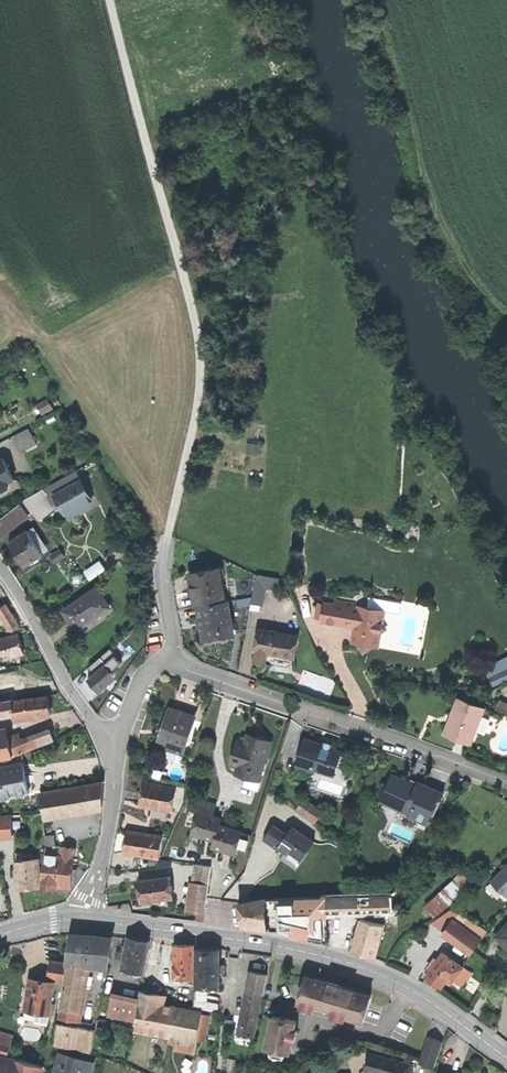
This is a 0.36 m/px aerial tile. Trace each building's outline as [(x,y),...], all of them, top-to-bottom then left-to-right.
[(41,403),(46,412),(53,408),(49,399),(41,403)] [(13,434),(20,450),(37,443),(30,427),(13,434)] [(9,488),(7,483),(15,478),(4,458),(0,460),(0,493),(9,488)] [(76,471),(44,490),(56,506),(61,504),(67,514),(69,513),(76,513),(81,511),(87,506),(91,501),(92,499),(76,471)] [(44,490),(26,500),(34,510),(34,509),(42,519),(56,506),(44,490)] [(26,500),(21,504),(29,514),(34,510),(26,500)] [(4,533),(29,514),(21,504),(0,520),(0,528),(4,533)] [(34,527),(28,531),(39,547),(45,543),(34,527)] [(28,531),(10,543),(18,555),(25,566),(43,554),(39,547),(28,531)] [(101,560),(85,570),(91,578),(106,568),(101,560)] [(199,607),(225,603),(220,570),(190,575),(193,591),(196,608),(199,607)] [(252,602),(265,604),(267,590),(277,591),(279,577),(257,573),(252,602)] [(97,587),(64,611),(71,621),(77,630),(78,629),(77,628),(93,618),(94,619),(111,607),(97,587)] [(238,597),(239,605),(252,604),(251,596),(238,597)] [(322,619),(322,622),(342,625),(343,622),(350,624),(357,625),(354,644),(358,645),(365,655),(373,648),(379,649),(380,641),(377,637),(386,632),(380,624),(381,621),(384,622),(386,611),(360,607),(359,609),(355,608),(356,605),(336,601),(335,605),(325,603),(325,605),(319,604),(316,618),(322,619)] [(228,602),(225,603),(199,607),(202,625),(205,641),(234,636),(228,602)] [(299,636),(261,630),(257,652),(259,652),(258,658),(268,660),(269,654),(281,656),(296,658),(299,636)] [(25,653),(22,643),(20,634),(0,640),(0,660),(25,653)] [(113,647),(123,661),(131,655),(121,641),(113,647)] [(100,692),(119,677),(113,669),(122,662),(112,648),(90,665),(95,672),(89,676),(100,692)] [(485,666),(494,686),(506,679),(506,655),(485,666)] [(18,698),(16,684),(0,687),(0,700),(18,698)] [(49,696),(14,701),(15,710),(16,719),(52,714),(50,706),(49,696)] [(0,702),(0,712),(15,710),(14,701),(13,700),(0,702)] [(457,740),(472,745),(485,710),(458,700),(445,735),(457,740)] [(180,752),(183,753),(195,717),(171,709),(165,729),(167,729),(164,737),(162,746),(163,747),(180,752)] [(51,729),(30,738),(34,747),(55,739),(51,729)] [(16,735),(9,736),(14,755),(34,747),(30,738),(20,742),(16,735)] [(260,738),(249,735),(247,743),(239,741),(232,763),(240,765),(238,772),(260,779),(272,741),(260,738)] [(0,738),(0,759),(14,755),(9,736),(0,738)] [(304,740),(296,765),(315,771),(316,769),(324,771),(327,762),(338,765),(342,766),(346,752),(331,748),(331,746),(323,744),(323,746),(304,740)] [(177,761),(180,752),(163,747),(161,754),(162,756),(177,761)] [(335,775),(338,765),(327,762),(324,771),(335,775)] [(30,793),(27,778),(23,763),(0,768),(0,799),(30,793)] [(385,791),(381,802),(410,814),(409,816),(427,824),(432,814),(434,815),(444,793),(418,782),(417,785),(409,782),(392,775),(385,791)] [(104,782),(90,784),(94,808),(103,807),(104,782)] [(178,789),(146,782),(144,795),(141,806),(154,808),(169,811),(173,812),(178,789)] [(90,784),(79,786),(83,810),(94,808),(90,784)] [(41,793),(45,817),(83,810),(79,786),(41,793)] [(129,789),(125,802),(139,806),(143,793),(129,789)] [(407,822),(409,816),(410,814),(381,802),(385,791),(382,790),(375,808),(407,822)] [(200,812),(215,816),(218,805),(194,797),(191,809),(200,812)] [(299,808),(317,821),(323,812),(305,800),(299,808)] [(168,820),(169,811),(154,808),(152,817),(168,820)] [(223,819),(215,816),(200,812),(193,833),(204,837),(207,835),(210,836),(209,838),(216,840),(221,825),(223,819)] [(14,835),(13,816),(0,817),(0,836),(14,835)] [(425,830),(427,824),(409,816),(407,822),(425,830)] [(244,833),(221,825),(216,840),(214,847),(222,849),(223,846),(228,848),(227,851),(237,854),(244,833)] [(286,858),(300,862),(308,838),(292,832),(282,829),(274,853),(286,858)] [(293,829),(292,832),(308,838),(309,834),(293,829)] [(164,837),(128,831),(127,842),(125,852),(161,858),(164,837)] [(46,836),(47,848),(55,848),(57,849),(57,846),(55,835),(46,836)] [(55,848),(54,855),(63,856),(64,847),(57,846),(57,849),(55,848)] [(54,855),(47,854),(43,886),(59,888),(59,886),(72,887),(74,868),(75,861),(76,848),(64,847),(63,856),(54,855)] [(25,860),(18,860),(19,887),(30,887),(41,886),(40,859),(33,859),(25,860)] [(486,885),(502,900),(506,894),(506,864),(486,885)] [(200,884),(210,885),(212,867),(197,865),(194,884),(200,884)] [(140,881),(143,902),(160,900),(175,898),(172,877),(140,881)] [(425,904),(434,916),(465,891),(455,879),(425,904)] [(301,881),(301,895),(317,894),(317,881),(301,881)] [(186,919),(198,920),(200,884),(194,884),(189,884),(186,919)] [(205,921),(210,885),(200,884),(198,920),(205,921)] [(274,896),(290,896),(290,887),(274,888),(274,896)] [(328,897),(329,913),(392,911),(392,907),(391,894),(384,895),(328,897)] [(330,943),(329,913),(328,897),(279,898),(280,915),(290,914),(292,935),(330,943)] [(269,931),(269,930),(267,915),(264,899),(264,898),(240,903),(244,929),(269,931)] [(279,898),(264,899),(267,915),(280,915),(279,898)] [(269,930),(292,935),(290,914),(280,915),(267,915),(269,930)] [(373,918),(372,921),(385,925),(387,918),(378,916),(377,919),(373,918)] [(447,935),(448,933),(456,923),(448,918),(439,930),(447,935)] [(366,955),(376,958),(385,925),(372,921),(363,919),(354,952),(366,955)] [(456,923),(448,933),(470,950),(478,940),(456,923)] [(506,946),(506,925),(497,936),(505,944),(506,946)] [(74,934),(69,964),(90,966),(109,968),(114,938),(94,936),(74,934)] [(141,939),(130,937),(124,970),(144,974),(150,941),(141,939)] [(153,941),(145,978),(156,981),(163,943),(153,941)] [(185,945),(176,945),(176,979),(196,979),(196,945),(185,945)] [(208,949),(198,949),(198,987),(198,988),(212,988),(220,988),(221,973),(221,966),(221,949),(208,949)] [(435,983),(442,988),(449,978),(460,963),(444,952),(426,977),(435,983)] [(51,979),(67,981),(69,964),(53,963),(51,979)] [(464,967),(460,963),(449,978),(454,981),(464,967)] [(90,966),(69,964),(67,981),(63,1008),(83,1011),(90,966)] [(472,974),(464,967),(454,981),(463,987),(472,974)] [(268,975),(254,972),(250,992),(252,993),(263,995),(265,995),(268,975)] [(44,980),(31,978),(27,1009),(37,1011),(51,1013),(56,982),(44,980)] [(306,978),(300,1000),(325,1008),(326,1004),(333,1006),(332,1010),(347,1014),(347,1016),(365,1022),(371,997),(355,993),(355,990),(336,985),(315,979),(315,981),(306,978)] [(212,995),(212,988),(198,988),(198,987),(195,987),(195,999),(220,1004),(220,997),(212,995)] [(140,1003),(142,1003),(142,1002),(176,1008),(176,1006),(159,1002),(160,994),(142,991),(140,1001),(140,1003)] [(258,1025),(263,995),(252,993),(247,1023),(258,1025)] [(140,1001),(114,996),(110,1014),(137,1019),(140,1003),(140,1001)] [(220,1013),(220,1004),(195,999),(195,1007),(220,1013)] [(268,999),(265,1011),(280,1015),(283,1002),(268,999)] [(142,1003),(137,1030),(171,1037),(176,1008),(142,1002),(142,1003)] [(81,1022),(83,1011),(63,1008),(61,1019),(81,1022)] [(203,1013),(176,1008),(171,1037),(180,1038),(198,1042),(203,1013)] [(50,1022),(51,1013),(37,1011),(36,1020),(50,1022)] [(267,1049),(291,1053),(293,1040),(296,1041),(298,1031),(296,1030),(297,1020),(273,1016),(267,1049)] [(60,1023),(56,1044),(94,1050),(98,1029),(60,1023)] [(13,1045),(15,1036),(0,1032),(0,1042),(13,1045)] [(428,1035),(420,1062),(436,1067),(444,1040),(428,1035)] [(196,1052),(198,1042),(180,1038),(178,1049),(196,1052)] [(10,1056),(13,1045),(0,1042),(0,1053),(10,1056)] [(8,1072),(12,1058),(0,1054),(0,1071),(6,1072),(8,1072)] [(62,1054),(57,1072),(92,1072),(95,1063),(62,1054)] [(412,1064),(371,1054),(367,1070),(377,1072),(413,1072),(412,1064)] [(12,1072),(14,1072),(17,1059),(12,1058),(8,1072),(12,1072)] [(44,1066),(17,1059),(14,1072),(42,1072),(44,1066)]
